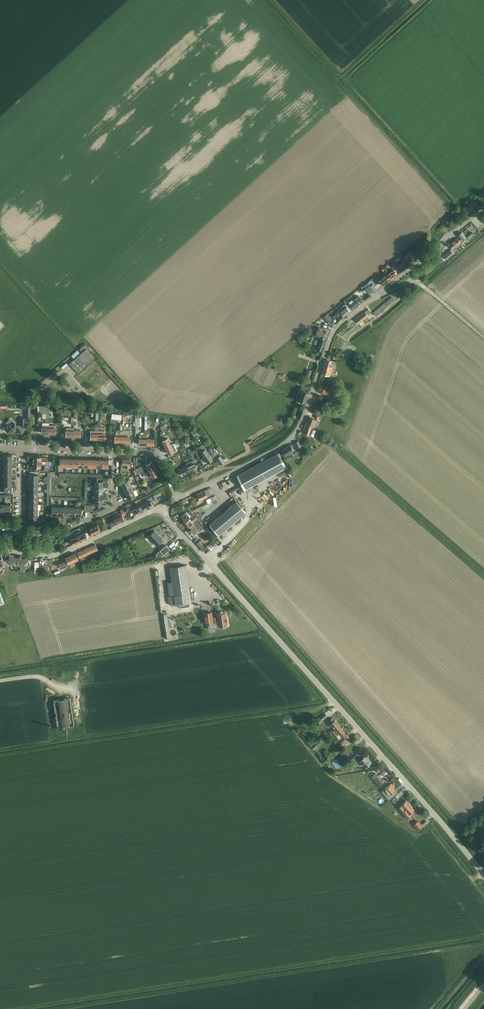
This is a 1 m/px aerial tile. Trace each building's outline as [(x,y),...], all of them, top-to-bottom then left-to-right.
[(468,213),(478,205),(474,200),(469,204),(470,205),(465,209),(468,213)] [(454,220),(465,211),(461,206),(452,213),(454,215),(452,217),(454,220)] [(454,250),(461,244),(457,238),(449,244),(453,248),(454,250)] [(446,259),(453,253),(450,250),(443,256),(446,259)] [(401,258),(394,264),(399,270),(406,264),(401,258)] [(397,273),(393,269),(389,273),(389,271),(385,274),(386,275),(390,279),(397,273)] [(382,285),(389,280),(385,275),(378,280),(379,281),(377,282),(379,284),(380,283),(382,285)] [(348,298),(344,301),(346,304),(348,303),(349,304),(348,305),(352,310),(363,301),(359,296),(353,301),(352,300),(350,301),(349,300),(353,297),(351,295),(348,298)] [(376,316),(386,306),(394,300),(391,297),(373,312),(376,316)] [(349,310),(350,309),(347,306),(343,310),(341,308),(338,310),(343,316),(350,311),(349,310)] [(371,313),(368,309),(365,312),(365,311),(355,319),(359,323),(368,316),(371,313)] [(328,323),(332,320),(327,314),(324,317),(328,323)] [(320,328),(316,336),(324,340),(328,332),(320,328)] [(321,351),(326,340),(319,338),(315,348),(321,351)] [(82,352),(69,363),(70,364),(78,373),(93,359),(95,358),(86,348),(87,347),(84,345),(80,349),(82,352)] [(330,376),(334,362),(326,359),(322,374),(330,376)] [(313,371),(307,369),(305,377),(310,379),(313,371)] [(305,402),(309,392),(301,390),(298,400),(305,402)] [(307,425),(311,427),(312,426),(314,426),(316,419),(314,419),(310,417),(307,425)] [(25,424),(25,418),(21,418),(21,424),(21,425),(20,426),(18,424),(17,425),(17,426),(15,424),(16,424),(13,421),(9,425),(7,424),(4,427),(10,433),(16,428),(21,433),(24,431),(23,430),(24,429),(24,424),(25,424)] [(196,426),(190,430),(194,437),(201,432),(196,426)] [(165,447),(171,445),(168,438),(163,441),(165,447)] [(202,444),(197,447),(203,456),(212,450),(212,449),(211,448),(207,451),(202,444)] [(171,445),(165,447),(168,454),(173,451),(171,445)] [(284,455),(293,450),(290,445),(281,450),(284,455)] [(212,450),(203,456),(204,458),(208,463),(213,460),(211,458),(215,455),(215,454),(217,453),(215,449),(214,448),(212,449),(212,450)] [(226,458),(222,452),(217,456),(222,461),(226,458)] [(244,490),(287,466),(279,452),(236,475),(244,490)] [(41,457),(33,457),(33,467),(34,467),(34,470),(35,470),(37,470),(38,470),(38,468),(41,468),(41,461),(47,461),(47,458),(41,457)] [(130,468),(130,459),(122,459),(122,464),(125,464),(125,467),(130,468)] [(187,466),(189,472),(196,468),(194,463),(195,462),(194,460),(193,460),(185,463),(187,466)] [(147,466),(145,467),(147,471),(149,470),(154,467),(151,461),(146,464),(147,466)] [(181,475),(189,472),(187,466),(179,470),(181,475)] [(149,470),(147,471),(150,477),(152,476),(152,477),(158,474),(154,467),(149,470)] [(30,474),(30,478),(30,480),(38,480),(38,478),(38,474),(45,474),(45,473),(45,472),(39,472),(39,471),(37,471),(37,472),(35,472),(30,472),(30,474)] [(124,488),(130,485),(128,480),(121,483),(124,488)] [(126,494),(133,491),(130,485),(124,488),(126,494)] [(204,491),(197,494),(200,500),(207,497),(206,495),(211,493),(209,489),(204,491)] [(133,491),(126,494),(128,499),(135,496),(133,491)] [(149,497),(141,501),(143,504),(145,510),(153,507),(152,505),(154,504),(152,501),(151,502),(149,497)] [(135,508),(132,510),(134,515),(138,513),(138,514),(145,510),(143,504),(141,501),(140,498),(140,499),(137,500),(134,501),(136,505),(135,505),(136,508),(135,508)] [(209,524),(205,527),(214,538),(218,534),(218,535),(245,512),(236,501),(228,508),(209,524)] [(186,512),(181,516),(184,519),(184,520),(185,521),(184,522),(185,524),(188,528),(196,522),(194,520),(193,519),(192,520),(190,522),(188,518),(190,516),(186,512)] [(113,525),(124,520),(121,513),(115,515),(116,517),(113,518),(114,521),(112,522),(110,523),(111,524),(113,524),(113,525)] [(196,522),(188,528),(194,534),(198,530),(199,532),(203,528),(196,521),(196,522)] [(92,534),(100,530),(97,525),(89,528),(92,534)] [(155,530),(148,536),(156,546),(163,540),(155,530)] [(73,544),(88,537),(89,536),(87,532),(71,539),(73,544)] [(89,558),(87,554),(97,550),(95,545),(77,552),(80,557),(82,562),(89,558)] [(166,545),(156,554),(158,557),(173,554),(166,545)] [(66,558),(69,565),(77,561),(77,562),(79,562),(75,553),(66,557),(66,558)] [(16,563),(18,558),(9,556),(8,561),(11,562),(10,564),(15,565),(15,563),(16,563)] [(18,558),(16,563),(17,563),(17,565),(20,566),(20,567),(26,569),(27,563),(25,562),(26,560),(18,558)] [(66,566),(69,565),(66,558),(57,562),(59,566),(60,566),(61,569),(66,566)] [(192,602),(187,569),(170,572),(175,605),(192,602)] [(212,612),(204,613),(206,624),(208,624),(213,623),(219,622),(219,626),(227,625),(225,612),(216,614),(216,617),(212,618),(212,612)] [(166,614),(161,614),(165,638),(170,637),(166,614)] [(70,698),(53,700),(57,727),(74,724),(70,698)] [(324,713),(317,719),(320,722),(327,716),(324,713)] [(336,736),(339,733),(343,738),(344,739),(341,742),(343,745),(351,738),(347,734),(347,735),(343,730),(334,719),(334,720),(332,718),(329,720),(328,721),(335,729),(332,731),(336,736)] [(356,764),(360,761),(365,767),(371,761),(366,756),(365,757),(363,755),(364,755),(360,751),(352,759),(356,764)] [(373,774),(371,776),(379,786),(382,784),(383,782),(375,773),(373,774)] [(394,786),(391,783),(385,789),(389,794),(394,789),(393,787),(394,786)] [(400,805),(402,807),(400,810),(408,819),(412,815),(410,813),(414,809),(406,800),(400,805)] [(418,830),(422,826),(418,821),(413,824),(418,830)]
